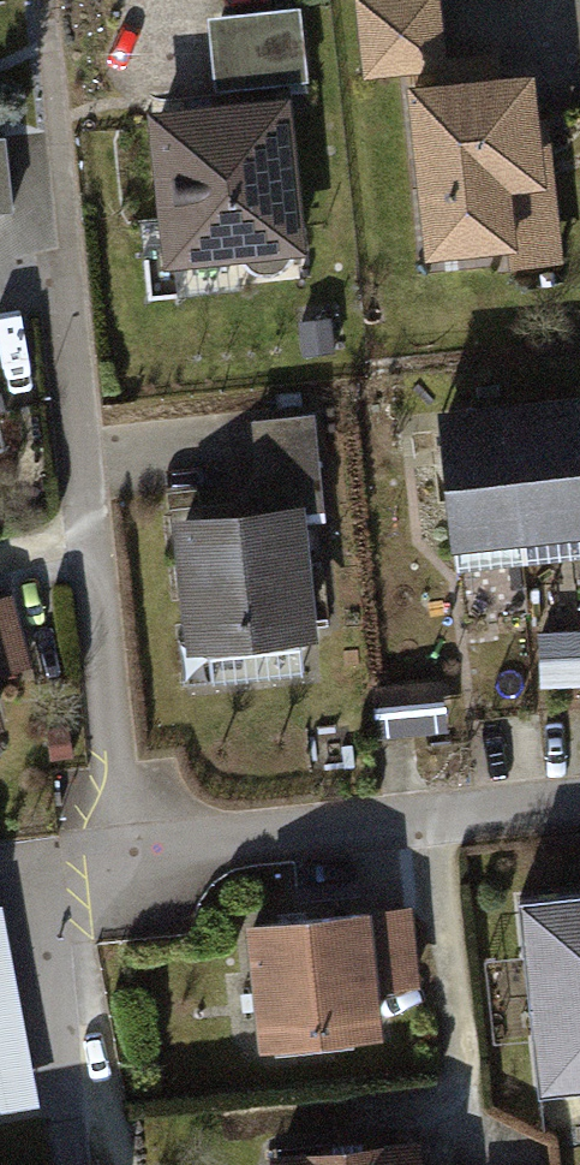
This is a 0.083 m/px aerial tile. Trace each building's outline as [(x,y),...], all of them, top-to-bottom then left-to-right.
[(217,6),(220,81),(312,77),(308,2),(217,6)] [(317,82),(144,109),(175,312),(349,285),(317,82)] [(419,93),(428,263),(579,257),(579,84),(419,93)] [(558,391),(417,412),(437,548),(578,527),(558,391)] [(286,501),(159,517),(176,649),(302,633),(286,501)] [(0,595),(0,675),(20,671),(2,594),(0,595)] [(526,904),(549,1096),(579,1092),(579,897),(526,904)] [(405,906),(231,927),(246,1052),(369,1037),(363,990),(414,984),(405,906)] [(256,1155),(257,1164),(405,1164),(402,1139),(256,1155)]
